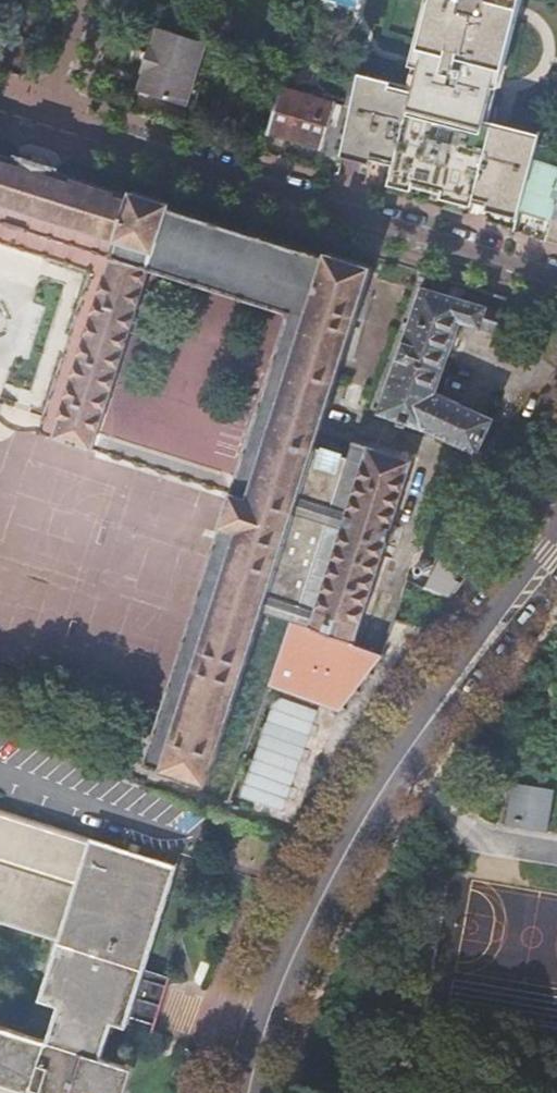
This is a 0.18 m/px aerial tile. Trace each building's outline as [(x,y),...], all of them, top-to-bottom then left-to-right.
[(344,157),(398,168),(396,182),(519,207),(532,165),(541,138),(487,123),(504,57),(518,0),(442,0),(434,31),(438,33),(435,47),(431,47),(419,99),(395,94),(397,85),(361,77),(344,157)] [(210,45),(163,31),(157,50),(154,49),(146,75),(148,76),(143,94),(190,109),(210,45)] [(339,105),(285,89),(272,133),(325,148),(339,105)] [(23,157),(18,160),(16,159),(15,161),(0,156),(0,218),(98,249),(48,411),(3,397),(0,406),(0,420),(235,494),(150,762),(211,782),(266,612),(295,621),(295,622),(357,644),(357,643),(415,461),(356,441),(355,443),(322,433),(374,268),(330,254),(328,258),(172,210),(173,205),(135,193),(133,197),(61,175),(61,173),(59,173),(59,168),(57,167),(23,157)] [(532,165),(519,207),(523,208),(553,219),(556,208),(556,174),(532,165)] [(553,219),(545,238),(556,243),(556,208),(553,219)] [(466,300),(455,297),(424,287),(381,412),(431,431),(446,438),(477,452),(494,417),(436,391),(462,320),(508,335),(511,335),(514,333),(515,330),(520,317),(466,299),(466,300)] [(514,783),(507,825),(548,832),(555,790),(514,783)] [(120,1074),(98,1066),(110,1029),(125,1034),(179,868),(0,811),(0,925),(60,944),(41,1000),(61,1007),(49,1042),(0,1027),(0,1092),(114,1092),(120,1074)]
